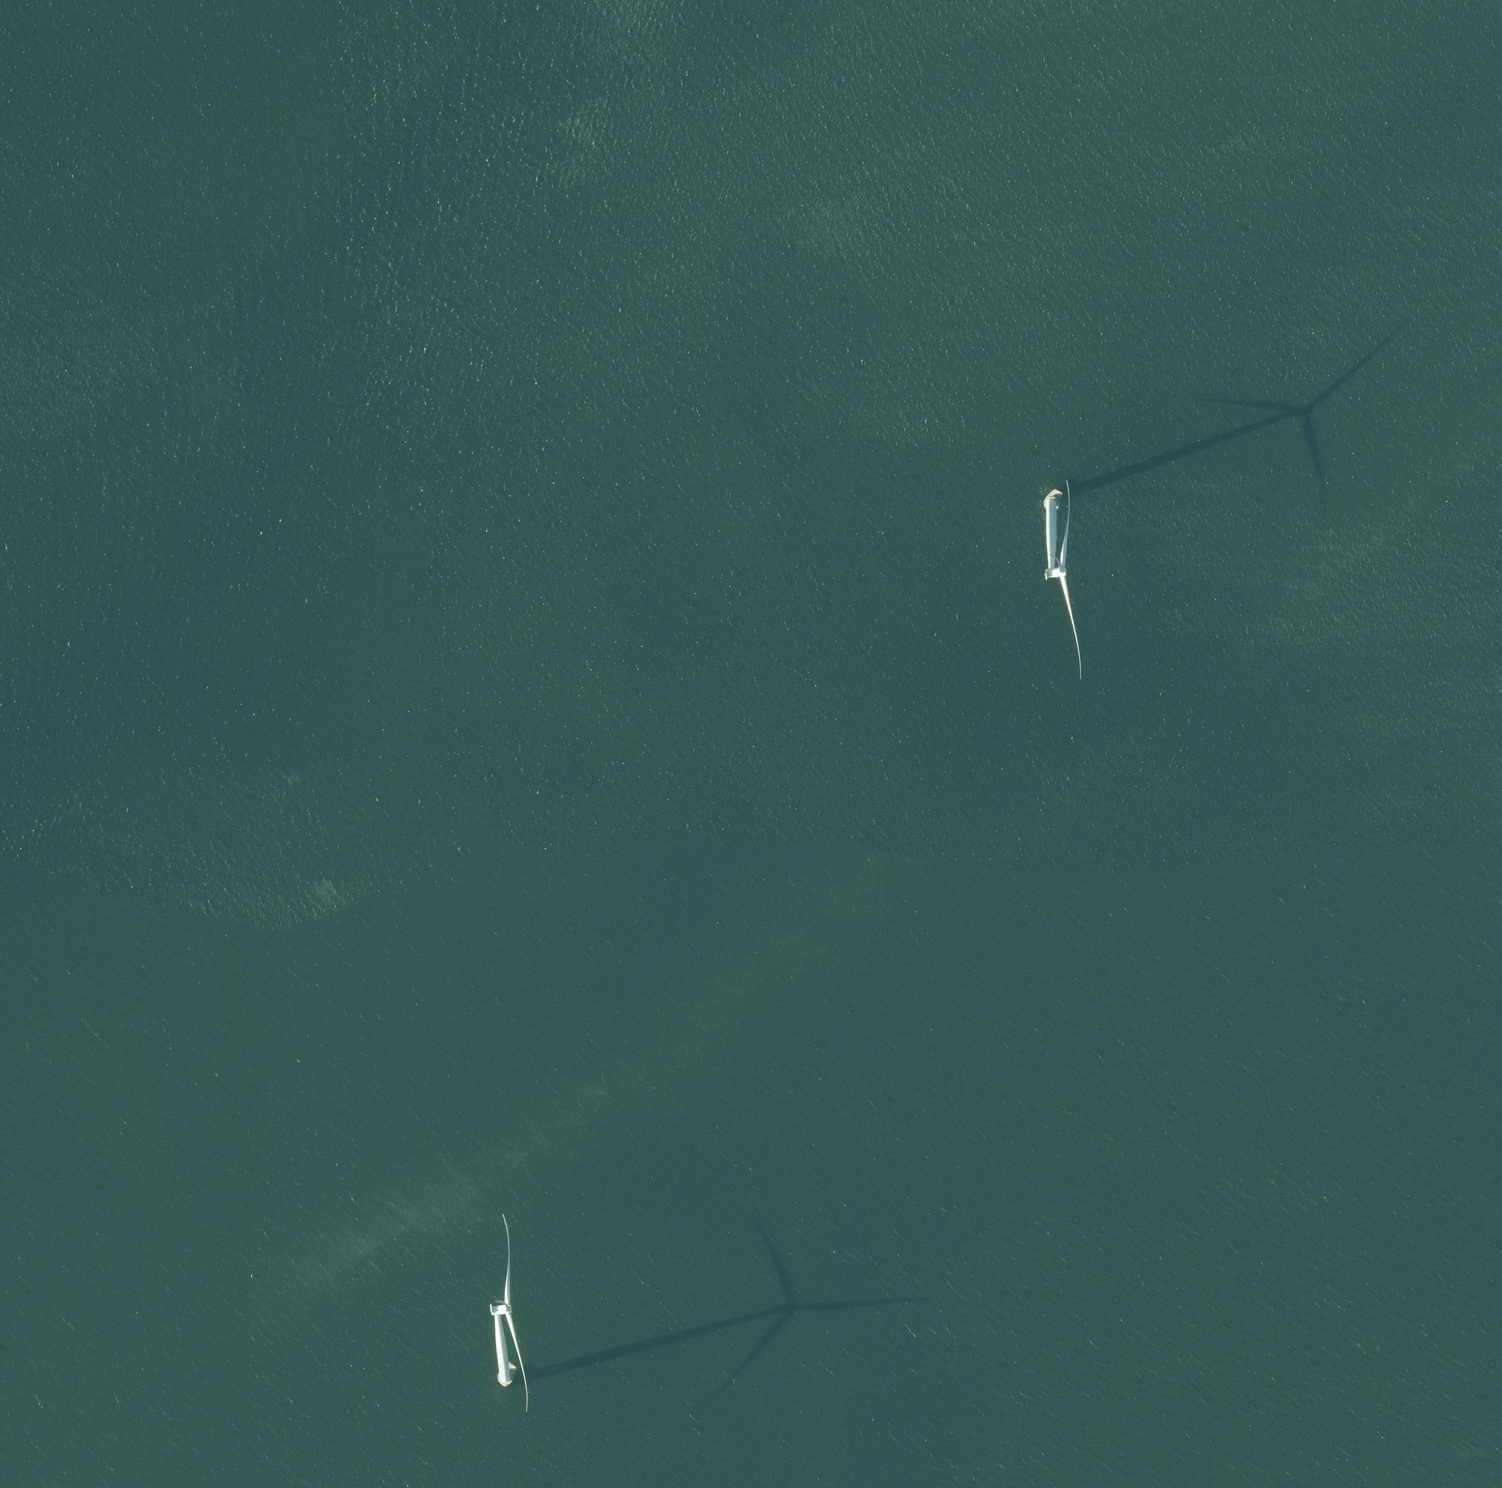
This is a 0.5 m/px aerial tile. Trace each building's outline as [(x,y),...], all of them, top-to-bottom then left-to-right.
[(1047,499),(1046,501),(1047,504),(1048,506),(1050,507),(1053,506),(1055,505),(1056,503),(1056,501),(1055,498),(1053,497),(1051,497),(1049,497),(1047,499)] [(500,1379),(499,1382),(500,1384),(501,1386),(504,1387),(506,1387),(508,1385),(509,1383),(509,1381),(508,1379),(507,1377),(504,1377),(502,1378),(500,1379)]
